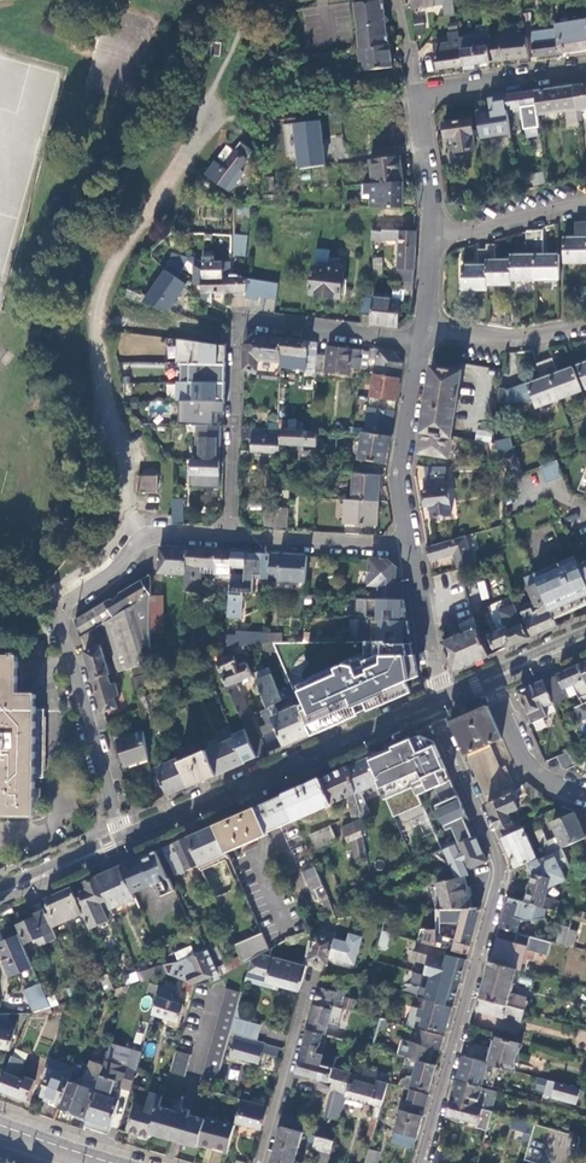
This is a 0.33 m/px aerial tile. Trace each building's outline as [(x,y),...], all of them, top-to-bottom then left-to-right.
[(410,5),(411,11),(435,8),(434,7),(444,6),(446,16),(456,15),(453,0),(409,0),(410,5)] [(383,13),(384,14),(383,2),(375,3),(376,14),(379,16),(383,13)] [(360,50),(390,46),(389,32),(383,26),(390,20),(384,14),(383,13),(379,16),(376,14),(375,3),(355,6),(360,50)] [(531,13),(523,14),(525,27),(532,26),(531,13)] [(555,25),(556,29),(559,53),(585,49),(585,22),(585,16),(571,22),(570,19),(567,20),(567,23),(555,25)] [(414,23),(414,33),(425,32),(424,22),(414,23)] [(535,57),(559,53),(556,29),(539,32),(539,35),(532,37),(535,57)] [(438,69),(464,66),(460,44),(458,33),(449,34),(450,43),(434,46),(438,69)] [(526,36),(491,41),(494,62),(530,57),(526,36)] [(460,44),(464,66),(490,62),(488,47),(475,49),(473,42),(460,44)] [(222,46),(201,44),(200,58),(221,59),(222,46)] [(366,72),(394,68),(390,46),(360,50),(361,63),(365,62),(366,72)] [(583,86),(573,87),(577,110),(585,109),(585,85),(583,86)] [(577,110),(573,87),(552,90),(535,93),(539,116),(567,112),(569,123),(579,122),(577,110)] [(539,116),(535,93),(519,95),(505,97),(507,110),(508,114),(523,112),(526,130),(540,128),(539,116)] [(481,138),(511,134),(508,114),(507,110),(477,114),(481,138)] [(286,124),(293,170),(326,165),(319,119),(286,124)] [(454,138),(456,152),(476,149),(471,119),(445,123),(447,138),(454,138)] [(365,123),(369,151),(397,148),(396,143),(393,143),(390,121),(365,123)] [(241,144),(235,152),(226,146),(218,158),(226,163),(223,168),(215,163),(207,175),(226,189),(232,181),(235,184),(244,172),(241,170),(253,153),(241,144)] [(400,156),(370,160),(373,184),(403,182),(400,156)] [(530,173),(530,185),(543,184),(543,173),(530,173)] [(271,178),(272,191),(283,191),(282,177),(271,178)] [(403,182),(373,184),(361,185),(361,194),(369,194),(369,208),(403,208),(403,182)] [(208,195),(194,195),(194,204),(208,205),(208,195)] [(575,223),(575,238),(563,238),(563,264),(585,264),(585,223),(575,223)] [(414,258),(415,232),(382,231),(382,233),(372,232),(372,240),(399,240),(398,277),(394,277),(394,280),(398,281),(413,281),(414,258)] [(247,236),(235,235),(235,255),(247,255),(247,236)] [(559,280),(559,254),(543,254),(543,238),(534,239),(534,281),(559,280)] [(534,281),(534,239),(526,239),(526,255),(510,255),(510,261),(511,281),(534,281)] [(511,286),(511,281),(510,261),(495,261),(495,244),(486,244),(486,249),(487,287),(511,286)] [(327,269),(329,260),(329,250),(317,249),(316,267),(327,269)] [(487,291),(487,287),(486,249),(479,249),(479,265),(463,266),(463,292),(487,291)] [(172,257),(165,268),(167,269),(178,277),(188,261),(172,257)] [(190,258),(188,261),(204,270),(204,263),(190,258)] [(374,258),(374,276),(383,276),(383,259),(374,258)] [(314,267),(311,294),(342,298),(345,271),(337,270),(337,261),(329,260),(327,269),(316,267),(314,267)] [(205,275),(230,275),(230,263),(204,263),(204,270),(205,275)] [(167,269),(144,303),(170,311),(188,284),(178,277),(167,269)] [(247,279),(242,276),(238,274),(230,275),(205,275),(205,278),(203,278),(203,279),(199,279),(200,286),(204,286),(203,299),(214,305),(214,293),(246,293),(247,293),(247,279)] [(255,296),(277,299),(279,284),(252,280),(256,294),(255,296)] [(406,291),(413,291),(413,281),(398,281),(397,291),(406,291)] [(393,300),(401,301),(404,301),(406,291),(397,291),(394,290),(393,296),(393,300)] [(254,308),(255,296),(256,294),(247,293),(246,293),(246,307),(254,308)] [(372,316),(371,325),(385,326),(398,328),(401,301),(393,300),(393,296),(386,295),(385,299),(374,298),(372,309),(372,316)] [(362,315),(372,316),(372,309),(372,300),(364,299),(362,315)] [(280,354),(281,338),(255,335),(245,345),(245,357),(244,370),(258,371),(259,359),(282,361),(283,354),(280,354)] [(306,341),(281,338),(280,354),(283,354),(299,356),(309,357),(309,356),(313,357),(317,357),(318,357),(318,356),(319,343),(306,341)] [(226,347),(177,340),(177,364),(181,364),(226,365),(226,355),(226,347)] [(328,357),(318,356),(318,357),(318,376),(327,377),(327,375),(351,378),(352,367),(353,361),(363,362),(364,352),(329,348),(328,357)] [(381,350),(365,348),(364,352),(371,352),(370,359),(378,360),(375,374),(401,378),(403,364),(394,352),(381,350)] [(371,352),(364,352),(363,362),(362,368),(362,369),(369,370),(370,359),(371,352)] [(581,391),(572,367),(557,373),(552,359),(545,362),(559,400),(581,391)] [(576,364),(585,388),(585,360),(576,364)] [(537,409),(559,400),(545,362),(538,365),(543,378),(528,385),(535,402),(537,409)] [(226,365),(181,364),(181,383),(226,383),(226,376),(226,365)] [(463,371),(433,366),(431,381),(426,411),(423,431),(452,436),(463,371)] [(398,392),(401,378),(375,374),(372,398),(390,401),(397,402),(398,392)] [(181,383),(178,383),(177,401),(180,401),(225,402),(225,393),(226,383),(181,383)] [(500,388),(497,401),(511,404),(535,402),(528,385),(528,383),(511,389),(500,388)] [(390,401),(372,398),(366,432),(391,436),(393,422),(395,412),(389,411),(390,401)] [(225,402),(180,401),(180,425),(197,426),(217,425),(217,413),(225,414),(225,402)] [(217,425),(197,426),(197,460),(220,461),(220,426),(217,425)] [(283,429),(243,427),(242,437),(253,438),(252,452),(281,452),(281,444),(282,444),(283,429)] [(283,428),(283,429),(282,444),(298,445),(317,446),(318,433),(311,432),(311,429),(283,428)] [(494,431),(478,429),(476,440),(492,442),(494,431)] [(449,457),(452,436),(423,431),(421,444),(419,453),(449,457)] [(364,432),(364,434),(360,459),(386,463),(388,451),(391,436),(366,432),(364,432)] [(494,441),(498,452),(513,448),(509,437),(494,441)] [(522,473),(514,449),(502,453),(511,478),(522,473)] [(242,463),(250,464),(251,452),(242,452),(242,463)] [(197,460),(192,460),(192,488),(219,488),(220,461),(197,460)] [(562,479),(555,461),(538,467),(545,485),(562,479)] [(448,487),(445,466),(423,466),(427,490),(423,490),(425,506),(431,505),(433,517),(451,514),(448,487)] [(383,475),(355,472),(354,500),(379,501),(380,486),(383,486),(383,475)] [(138,475),(139,492),(157,492),(157,475),(138,475)] [(185,498),(175,498),(176,514),(185,514),(185,498)] [(379,501),(354,500),(346,499),(346,523),(378,525),(379,501)] [(277,530),(278,508),(267,507),(266,530),(277,530)] [(288,509),(278,508),(277,530),(282,530),(287,530),(288,509)] [(474,565),(465,536),(427,547),(431,561),(454,555),(458,569),(474,565)] [(173,548),(160,547),(159,573),(185,574),(186,565),(187,549),(173,548)] [(202,549),(187,549),(186,565),(187,565),(186,589),(201,590),(202,573),(215,574),(215,578),(221,579),(221,577),(230,578),(232,551),(202,549)] [(260,553),(246,552),(243,586),(230,585),(229,617),(242,617),(243,592),(253,592),(254,579),(269,580),(269,579),(268,579),(270,553),(260,553)] [(305,582),(308,555),(289,554),(270,553),(268,579),(269,579),(305,582)] [(319,556),(308,555),(305,582),(305,585),(316,586),(319,556)] [(554,618),(585,604),(585,580),(579,563),(576,556),(535,574),(554,618)] [(395,576),(400,570),(388,559),(370,558),(369,584),(374,584),(379,584),(379,598),(405,600),(403,584),(395,584),(395,576)] [(452,572),(455,582),(462,580),(459,570),(452,572)] [(520,608),(533,637),(547,631),(558,626),(554,618),(535,574),(524,579),(534,602),(520,608)] [(150,597),(150,576),(108,601),(75,620),(80,637),(104,623),(110,644),(116,662),(119,672),(133,668),(151,663),(150,633),(150,597)] [(477,581),(480,600),(489,599),(485,580),(477,581)] [(163,596),(150,597),(150,633),(163,633),(163,596)] [(356,597),(356,619),(360,619),(409,621),(407,609),(405,600),(379,598),(373,598),(356,597)] [(360,619),(358,642),(366,643),(386,642),(386,643),(412,643),(410,632),(409,621),(360,619)] [(472,663),(488,656),(472,619),(457,626),(461,634),(458,636),(456,633),(450,635),(452,638),(442,643),(454,671),(472,663)] [(529,638),(523,624),(509,630),(507,627),(488,635),(494,648),(506,643),(508,647),(515,644),(529,638)] [(244,636),(227,638),(227,648),(230,647),(266,644),(266,633),(247,634),(244,636)] [(282,634),(266,633),(266,644),(282,643),(282,634)] [(412,643),(386,643),(386,642),(366,643),(366,656),(293,688),(300,705),(312,734),(326,728),(359,713),(402,694),(411,690),(407,682),(418,677),(412,643)] [(114,674),(119,672),(116,662),(107,664),(102,647),(85,651),(92,672),(94,680),(114,674)] [(227,648),(222,648),(227,659),(234,656),(230,647),(227,648)] [(234,656),(227,659),(218,663),(224,679),(240,716),(242,720),(243,721),(258,757),(268,753),(253,719),(250,717),(236,684),(253,677),(247,664),(238,667),(234,656)] [(4,796),(3,818),(33,819),(34,811),(35,780),(44,780),(44,712),(36,712),(37,697),(18,697),(18,658),(0,658),(0,795),(4,796)] [(154,680),(151,663),(133,668),(135,678),(132,679),(136,692),(154,680)] [(562,703),(579,695),(584,706),(576,710),(581,722),(585,720),(585,681),(579,666),(563,673),(551,678),(561,701),(562,703)] [(269,669),(254,675),(268,707),(282,700),(269,669)] [(120,696),(114,674),(94,680),(97,692),(103,712),(118,708),(115,697),(120,696)] [(561,701),(551,678),(543,681),(553,704),(561,701)] [(222,688),(215,692),(223,711),(231,707),(235,718),(240,716),(224,679),(219,681),(222,688)] [(553,704),(543,681),(532,686),(519,692),(533,723),(548,717),(544,708),(553,704)] [(140,698),(147,727),(161,724),(153,690),(146,691),(147,696),(140,698)] [(312,734),(300,705),(292,709),(291,705),(283,708),(285,712),(272,717),(284,746),(299,739),(312,734)] [(490,744),(502,738),(488,706),(468,715),(451,722),(466,755),(484,796),(513,784),(505,766),(501,768),(490,744)] [(176,728),(169,712),(163,715),(168,726),(169,725),(171,730),(176,728)] [(278,748),(284,746),(272,717),(271,713),(266,715),(268,719),(264,721),(266,725),(263,727),(263,728),(261,729),(270,752),(278,748)] [(148,759),(144,732),(118,740),(123,754),(126,766),(148,759)] [(183,742),(179,733),(171,736),(175,745),(183,742)] [(418,736),(367,758),(378,783),(386,800),(414,787),(417,795),(418,795),(421,803),(439,795),(436,788),(451,781),(433,741),(419,736),(418,736)] [(234,768),(245,763),(235,739),(208,750),(218,775),(234,768)] [(567,770),(580,764),(572,747),(563,751),(564,753),(557,757),(562,768),(567,770)] [(207,779),(218,775),(208,750),(180,762),(191,787),(207,779)] [(378,783),(367,758),(359,762),(348,767),(354,794),(368,788),(378,783)] [(156,769),(169,796),(183,790),(191,787),(180,762),(179,759),(156,769)] [(354,794),(348,767),(333,773),(321,779),(332,804),(347,797),(354,794)] [(332,804),(321,779),(303,787),(284,795),(295,821),(332,804)] [(526,780),(523,783),(516,791),(487,803),(499,829),(513,823),(509,814),(519,809),(514,800),(527,794),(530,799),(542,792),(538,791),(526,780)] [(455,790),(451,781),(436,788),(439,795),(440,797),(455,790)] [(368,788),(354,794),(355,799),(356,801),(364,798),(363,795),(369,792),(368,788)] [(295,821),(284,795),(273,800),(263,804),(256,807),(267,832),(276,829),(295,821)] [(462,808),(457,796),(436,806),(442,818),(446,827),(447,830),(468,821),(462,808)] [(371,813),(364,798),(356,801),(359,819),(371,813)] [(356,862),(368,859),(359,819),(356,801),(355,799),(348,801),(354,823),(339,829),(344,838),(345,837),(348,843),(352,841),(356,862)] [(267,832),(256,807),(250,810),(235,816),(215,825),(227,853),(261,837),(268,834),(267,832)] [(560,838),(548,843),(552,853),(562,848),(585,837),(574,812),(553,822),(560,838)] [(446,827),(442,818),(430,824),(434,832),(446,827)] [(227,853),(215,825),(199,832),(187,837),(199,865),(202,871),(230,859),(227,853)] [(311,836),(317,850),(337,840),(331,828),(311,836)] [(548,843),(542,829),(535,831),(545,856),(552,853),(548,843)] [(524,830),(503,839),(516,867),(528,862),(537,859),(524,830)] [(468,876),(466,871),(486,863),(479,847),(475,836),(442,850),(434,854),(450,867),(436,883),(465,877),(468,876)] [(199,865),(187,837),(181,840),(174,843),(181,857),(187,870),(199,865)] [(442,850),(437,840),(419,848),(416,842),(407,846),(414,862),(434,854),(442,850)] [(176,859),(169,845),(165,847),(162,848),(175,876),(182,872),(176,859)] [(565,877),(561,867),(569,863),(562,848),(552,853),(545,856),(537,859),(528,862),(533,873),(534,872),(526,901),(548,908),(558,910),(560,900),(546,897),(549,884),(565,877)] [(146,856),(121,867),(133,894),(138,891),(137,890),(145,886),(146,888),(151,885),(154,887),(156,891),(157,890),(160,897),(174,891),(169,878),(167,879),(156,851),(146,856)] [(187,870),(181,857),(176,859),(182,872),(187,870)] [(316,900),(327,895),(314,864),(303,868),(316,900)] [(133,894),(121,867),(107,873),(97,877),(111,909),(135,899),(133,894)] [(111,909),(97,877),(89,881),(83,883),(87,890),(78,894),(80,899),(77,900),(83,913),(90,929),(115,919),(111,909)] [(465,877),(436,883),(441,909),(472,909),(465,877)] [(77,900),(72,888),(57,895),(45,900),(51,913),(47,915),(52,927),(83,913),(77,900)] [(520,922),(546,918),(546,916),(548,908),(526,901),(509,897),(508,901),(507,901),(500,928),(518,933),(520,922)] [(1,918),(14,911),(12,907),(0,913),(0,915),(1,918)] [(472,909),(441,909),(441,923),(461,923),(455,942),(469,946),(480,908),(472,909)] [(52,927),(47,915),(45,911),(35,915),(36,918),(18,926),(26,944),(44,937),(54,957),(63,953),(52,927)] [(562,925),(557,943),(565,945),(569,929),(570,928),(562,925)] [(577,931),(569,929),(565,945),(573,947),(577,931)] [(308,960),(328,966),(336,940),(335,939),(337,933),(326,930),(325,937),(316,934),(308,960)] [(380,931),(377,948),(386,950),(390,933),(380,931)] [(261,955),(269,950),(262,933),(235,945),(240,956),(244,964),(252,960),(261,955)] [(19,936),(5,942),(0,944),(0,952),(10,977),(17,974),(32,968),(19,936)] [(285,947),(282,942),(272,948),(275,953),(285,947)] [(211,983),(220,978),(217,971),(209,952),(196,958),(192,949),(176,956),(180,965),(186,963),(186,974),(175,969),(173,975),(186,981),(194,984),(208,978),(211,983)] [(494,949),(491,962),(518,969),(526,971),(529,959),(494,949)] [(273,957),(261,955),(252,960),(248,971),(245,983),(256,985),(255,987),(265,989),(266,988),(276,990),(277,985),(300,992),(306,967),(307,967),(273,957)] [(459,984),(466,960),(449,955),(445,968),(436,966),(433,977),(459,984)] [(244,964),(240,956),(217,971),(220,978),(244,964)] [(173,975),(175,969),(178,962),(164,965),(168,973),(173,975)] [(518,969),(491,962),(480,997),(524,1009),(525,1008),(529,1009),(531,1003),(526,1002),(527,998),(511,993),(518,969)] [(164,965),(138,973),(142,982),(168,973),(164,965)] [(128,984),(139,980),(136,971),(125,975),(128,984)] [(453,1007),(459,984),(433,977),(430,986),(439,989),(436,996),(428,994),(427,1000),(453,1007)] [(192,993),(194,985),(194,984),(186,981),(184,990),(192,993)] [(35,1013),(51,1009),(40,984),(23,991),(33,1013),(35,1013)] [(158,997),(171,1001),(175,987),(168,985),(166,989),(161,987),(158,997)] [(581,987),(576,1002),(585,1004),(585,988),(581,987)] [(216,1086),(231,1033),(235,1017),(239,1005),(243,992),(226,988),(200,1081),(216,1086)] [(320,988),(316,1004),(333,1009),(334,1006),(354,1012),(357,1001),(337,996),(338,993),(320,988)] [(184,1005),(171,1001),(158,997),(153,1015),(179,1022),(184,1005)] [(521,1023),(524,1009),(480,997),(476,1011),(521,1023)] [(427,1027),(446,1033),(453,1007),(427,1000),(422,998),(420,1009),(414,1007),(409,1027),(419,1029),(426,1031),(427,1027)] [(333,1009),(316,1004),(309,1030),(324,1035),(326,1035),(333,1009)] [(242,1019),(246,1007),(239,1005),(235,1017),(242,1019)] [(52,1015),(51,1009),(35,1013),(36,1018),(52,1015)] [(231,1033),(236,1035),(257,1041),(261,1025),(242,1019),(235,1017),(231,1033)] [(388,1021),(381,1019),(372,1048),(384,1051),(391,1029),(386,1028),(388,1021)] [(0,1021),(0,1048),(10,1051),(17,1025),(0,1021)] [(441,1051),(445,1036),(426,1031),(419,1029),(415,1043),(404,1040),(399,1055),(413,1060),(416,1060),(419,1061),(428,1063),(432,1048),(441,1051)] [(324,1035),(309,1030),(300,1059),(335,1068),(337,1059),(318,1054),(324,1035)] [(276,1058),(279,1048),(264,1044),(257,1041),(236,1035),(231,1055),(258,1063),(261,1053),(276,1058)] [(495,1037),(488,1063),(492,1064),(514,1070),(521,1044),(495,1037)] [(347,1052),(354,1055),(357,1045),(349,1042),(347,1052)] [(124,1048),(111,1044),(106,1062),(118,1066),(124,1048)] [(30,1056),(15,1050),(13,1057),(27,1063),(30,1056)] [(176,1050),(170,1071),(185,1076),(191,1054),(176,1050)] [(118,1066),(106,1062),(105,1066),(88,1118),(85,1126),(109,1134),(111,1127),(112,1127),(120,1101),(112,1098),(115,1087),(130,1092),(141,1054),(133,1051),(128,1069),(118,1066)] [(488,1063),(464,1056),(457,1080),(481,1087),(482,1084),(488,1063)] [(13,1057),(12,1057),(0,1087),(0,1091),(28,1102),(36,1081),(27,1078),(26,1082),(18,1079),(22,1070),(24,1071),(27,1063),(13,1057)] [(61,1104),(76,1068),(51,1058),(43,1077),(49,1079),(42,1097),(61,1104)] [(335,1068),(300,1059),(297,1073),(334,1083),(331,1094),(332,1094),(326,1113),(341,1117),(346,1099),(345,1099),(353,1074),(349,1073),(335,1068)] [(430,1091),(437,1065),(428,1063),(419,1061),(412,1086),(430,1091)] [(81,1070),(76,1068),(61,1104),(60,1108),(88,1118),(105,1066),(92,1062),(84,1086),(76,1083),(81,1070)] [(492,1064),(488,1063),(482,1084),(490,1086),(490,1083),(493,1073),(490,1072),(492,1064)] [(390,1075),(352,1064),(349,1073),(353,1074),(388,1084),(390,1075)] [(238,1081),(240,1070),(229,1068),(227,1078),(238,1081)] [(381,1108),(388,1084),(353,1074),(345,1099),(346,1099),(375,1107),(375,1106),(381,1108)] [(390,1083),(400,1087),(402,1079),(392,1075),(390,1083)] [(542,1101),(544,1095),(548,1080),(538,1077),(532,1098),(542,1101)] [(481,1087),(457,1080),(452,1101),(477,1108),(479,1098),(488,1100),(491,1090),(481,1087)] [(576,1104),(580,1090),(548,1080),(544,1095),(576,1104)] [(416,1139),(422,1117),(419,1116),(421,1110),(424,1111),(428,1095),(411,1090),(407,1103),(404,1102),(395,1133),(399,1134),(416,1139)] [(152,1093),(149,1103),(160,1106),(163,1096),(152,1093)] [(160,1106),(152,1134),(173,1140),(180,1112),(183,1101),(175,1099),(172,1110),(160,1106)] [(269,1107),(243,1099),(236,1123),(262,1130),(269,1107)] [(477,1108),(452,1101),(448,1115),(478,1124),(477,1128),(487,1131),(493,1113),(477,1108)] [(128,1131),(151,1138),(152,1134),(160,1106),(149,1103),(147,1108),(136,1105),(128,1131)] [(185,1113),(180,1112),(173,1140),(177,1141),(181,1142),(188,1114),(185,1113)] [(341,1117),(326,1113),(324,1119),(339,1123),(341,1117)] [(203,1129),(206,1119),(188,1114),(181,1142),(199,1147),(204,1129),(203,1129)] [(235,1126),(206,1118),(206,1119),(203,1129),(204,1129),(199,1147),(226,1154),(235,1126)] [(372,1142),(378,1120),(373,1119),(367,1143),(371,1144),(371,1142),(372,1142)] [(528,1135),(531,1124),(513,1119),(510,1130),(528,1135)] [(580,1138),(534,1125),(523,1162),(573,1162),(580,1138)] [(304,1133),(282,1127),(274,1156),(295,1162),(304,1133)] [(392,1144),(413,1150),(416,1140),(399,1134),(395,1133),(392,1144)] [(317,1137),(311,1135),(309,1144),(315,1145),(317,1137)] [(323,1146),(325,1139),(317,1137),(315,1145),(315,1146),(323,1148),(323,1146)] [(331,1152),(327,1151),(325,1151),(321,1151),(317,1162),(327,1162),(331,1152)] [(370,1151),(366,1162),(378,1162),(381,1154),(370,1151)] [(437,1154),(435,1162),(452,1162),(453,1158),(437,1154)]
